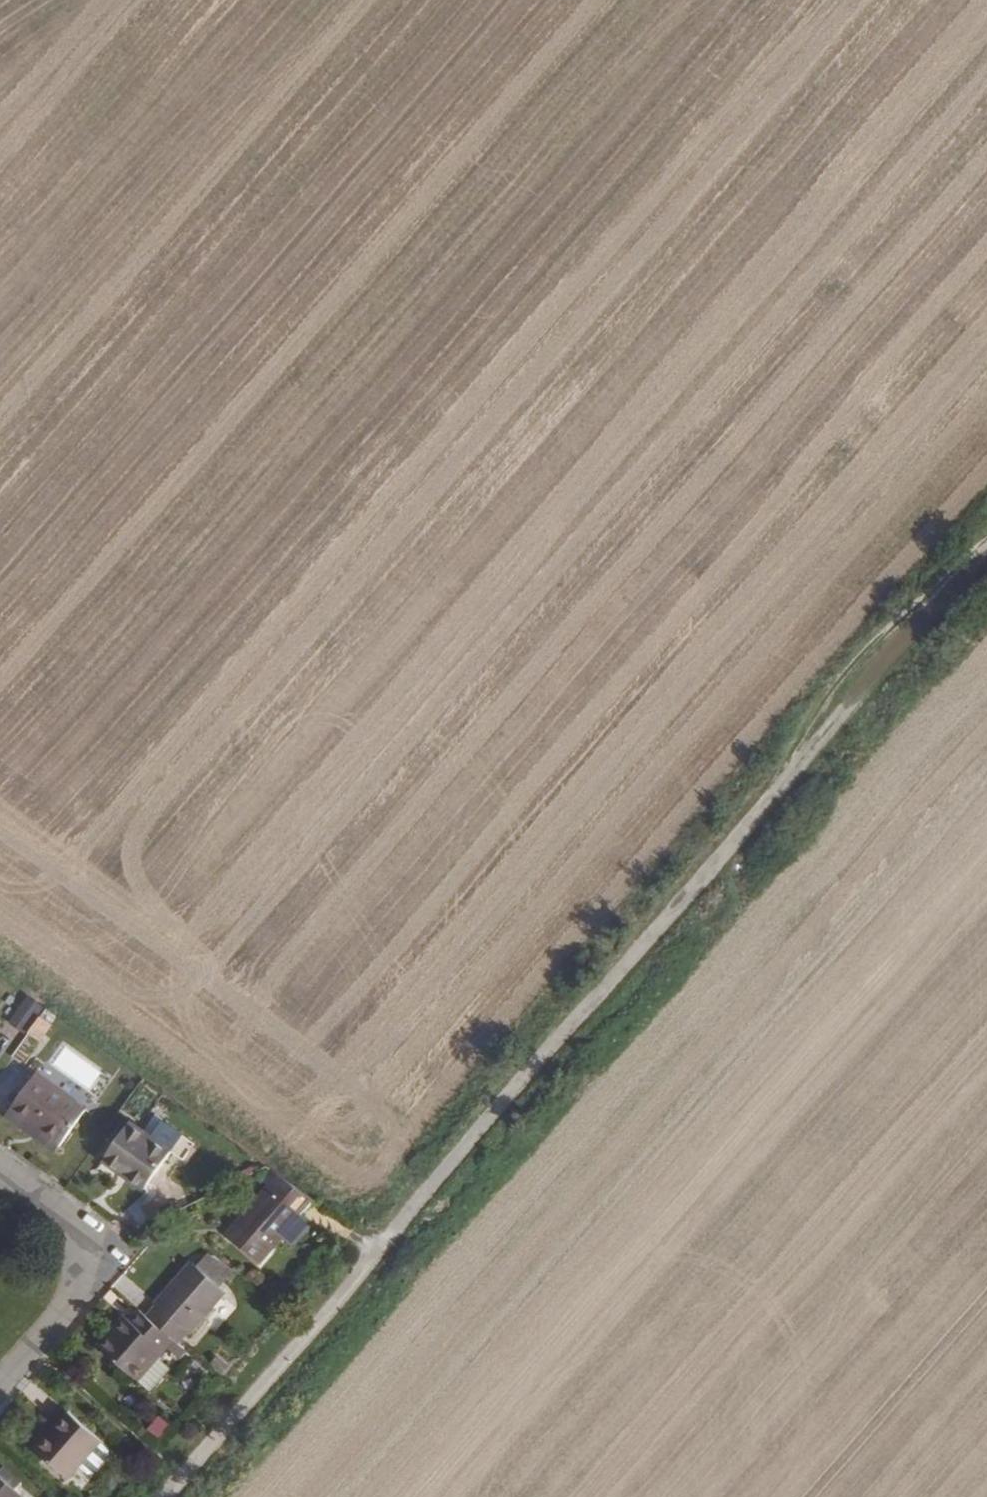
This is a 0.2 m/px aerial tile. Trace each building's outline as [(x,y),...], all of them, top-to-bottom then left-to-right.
[(41,1006),(25,996),(7,1021),(22,1032),(41,1006)] [(50,1025),(37,1016),(26,1033),(39,1041),(50,1025)] [(62,1147),(89,1108),(37,1072),(10,1110),(62,1147)] [(58,1152),(62,1147),(10,1110),(6,1116),(58,1152)] [(173,1151),(152,1136),(129,1120),(101,1159),(119,1172),(123,1167),(148,1185),(173,1151)] [(184,1136),(163,1121),(152,1136),(173,1151),(184,1136)] [(184,1160),(195,1144),(184,1136),(173,1151),(184,1160)] [(148,1185),(123,1167),(119,1172),(145,1191),(148,1185)] [(264,1184),(269,1189),(281,1175),(275,1170),(264,1184)] [(263,1265),(284,1239),(302,1217),(314,1202),(281,1175),(269,1189),(229,1237),(263,1265)] [(294,1248),(313,1225),(302,1217),(284,1239),(294,1248)] [(212,1253),(197,1270),(193,1266),(148,1317),(170,1336),(179,1344),(224,1293),(218,1287),(232,1271),(212,1253)] [(170,1336),(148,1317),(137,1307),(120,1327),(115,1322),(94,1345),(132,1379),(153,1356),(163,1344),(170,1336)] [(179,1344),(170,1336),(163,1344),(175,1354),(182,1347),(179,1344)] [(162,1364),(153,1356),(132,1379),(142,1387),(140,1389),(145,1394),(150,1389),(148,1387),(162,1371),(165,1373),(170,1367),(164,1362),(162,1364)] [(227,1366),(216,1356),(210,1363),(221,1372),(227,1366)] [(102,1442),(69,1412),(34,1450),(68,1481),(80,1467),(90,1475),(96,1474),(110,1458),(110,1451),(101,1443),(102,1442)] [(156,1415),(146,1428),(158,1437),(168,1424),(156,1415)] [(9,1488),(17,1480),(5,1469),(0,1474),(0,1480),(9,1488)] [(9,1488),(0,1480),(0,1496),(20,1496),(9,1488)]
